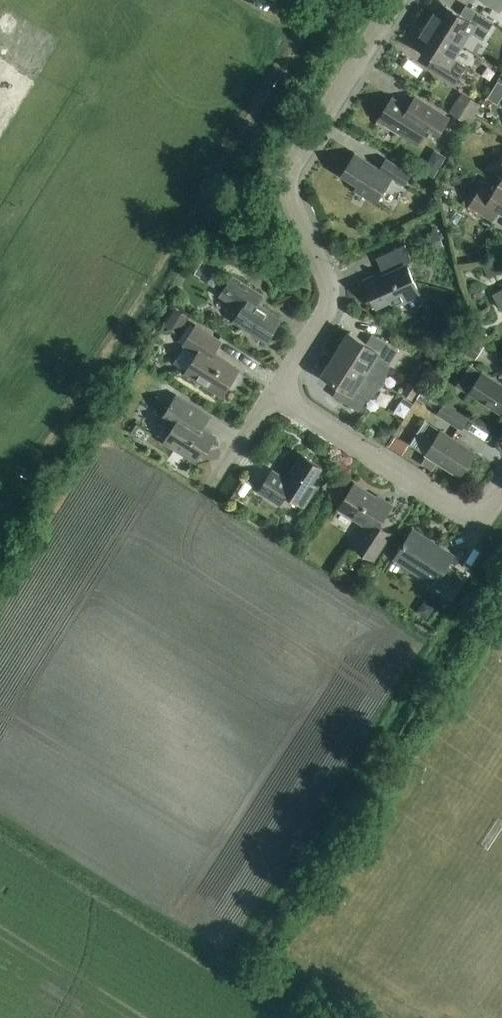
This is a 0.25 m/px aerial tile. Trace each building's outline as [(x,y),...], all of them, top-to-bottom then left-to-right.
[(500,14),(501,11),(501,0),(478,0),(500,14)] [(428,24),(462,46),(470,33),(483,41),(494,23),(471,8),(465,18),(441,3),(428,24)] [(454,59),(462,46),(428,24),(414,46),(438,61),(432,70),(455,84),(466,67),(454,59)] [(477,66),(490,76),(501,59),(489,50),(477,66)] [(467,127),(479,107),(460,95),(448,115),(467,127)] [(406,107),(392,98),(378,120),(418,146),(432,124),(442,130),(449,119),(413,96),(406,107)] [(434,152),(422,172),(433,179),(445,158),(434,152)] [(380,170),(356,155),(342,176),(358,186),(355,191),(375,204),(391,178),(404,185),(410,175),(387,160),(380,170)] [(499,184),(491,196),(480,189),(469,207),(493,222),(499,212),(501,214),(501,186),(499,184)] [(437,230),(427,234),(433,251),(443,247),(437,230)] [(394,307),(420,295),(407,266),(408,266),(411,258),(405,245),(376,259),(383,273),(365,281),(376,307),(391,300),(394,307)] [(263,296),(244,283),(232,276),(219,297),(230,304),(227,309),(238,316),(234,322),(266,342),(281,320),(257,305),(263,296)] [(493,295),(500,309),(501,308),(501,290),(493,295)] [(188,318),(175,310),(165,327),(178,335),(188,318)] [(235,388),(241,378),(240,375),(237,373),(239,370),(213,354),(221,342),(196,327),(184,345),(198,354),(185,373),(223,397),(229,387),(232,389),(235,388)] [(476,360),(484,347),(459,332),(451,346),(476,360)] [(349,333),(336,354),(383,384),(387,368),(398,351),(377,337),(371,347),(349,333)] [(383,384),(336,354),(322,376),(344,389),(338,399),(359,412),(370,394),(383,384)] [(465,373),(466,373),(477,380),(470,392),(469,393),(501,414),(501,411),(501,386),(482,373),(470,366),(465,373)] [(415,400),(420,390),(408,383),(402,393),(415,400)] [(438,412),(444,402),(423,389),(417,399),(438,412)] [(168,409),(160,404),(155,411),(176,424),(164,443),(196,463),(206,447),(209,449),(217,437),(203,428),(210,417),(176,396),(168,409)] [(463,430),(470,417),(445,402),(437,415),(463,430)] [(386,445),(392,436),(382,429),(376,439),(386,445)] [(460,477),(476,453),(441,431),(426,455),(427,456),(438,463),(460,477)] [(396,439),(391,448),(403,456),(408,447),(396,439)] [(317,487),(312,484),(322,468),(301,454),(290,472),(295,475),(291,482),(273,471),(260,491),(278,503),(284,494),(305,507),(317,487)] [(438,463),(427,456),(423,463),(434,470),(438,463)] [(374,561),(391,534),(379,526),(391,507),(355,484),(339,509),(367,527),(354,548),(374,561)] [(449,601),(464,578),(447,567),(454,556),(413,530),(395,559),(429,581),(426,586),(449,601)] [(422,611),(428,600),(414,591),(416,587),(369,558),(360,573),(422,611)] [(351,582),(354,577),(341,569),(338,574),(351,582)]
